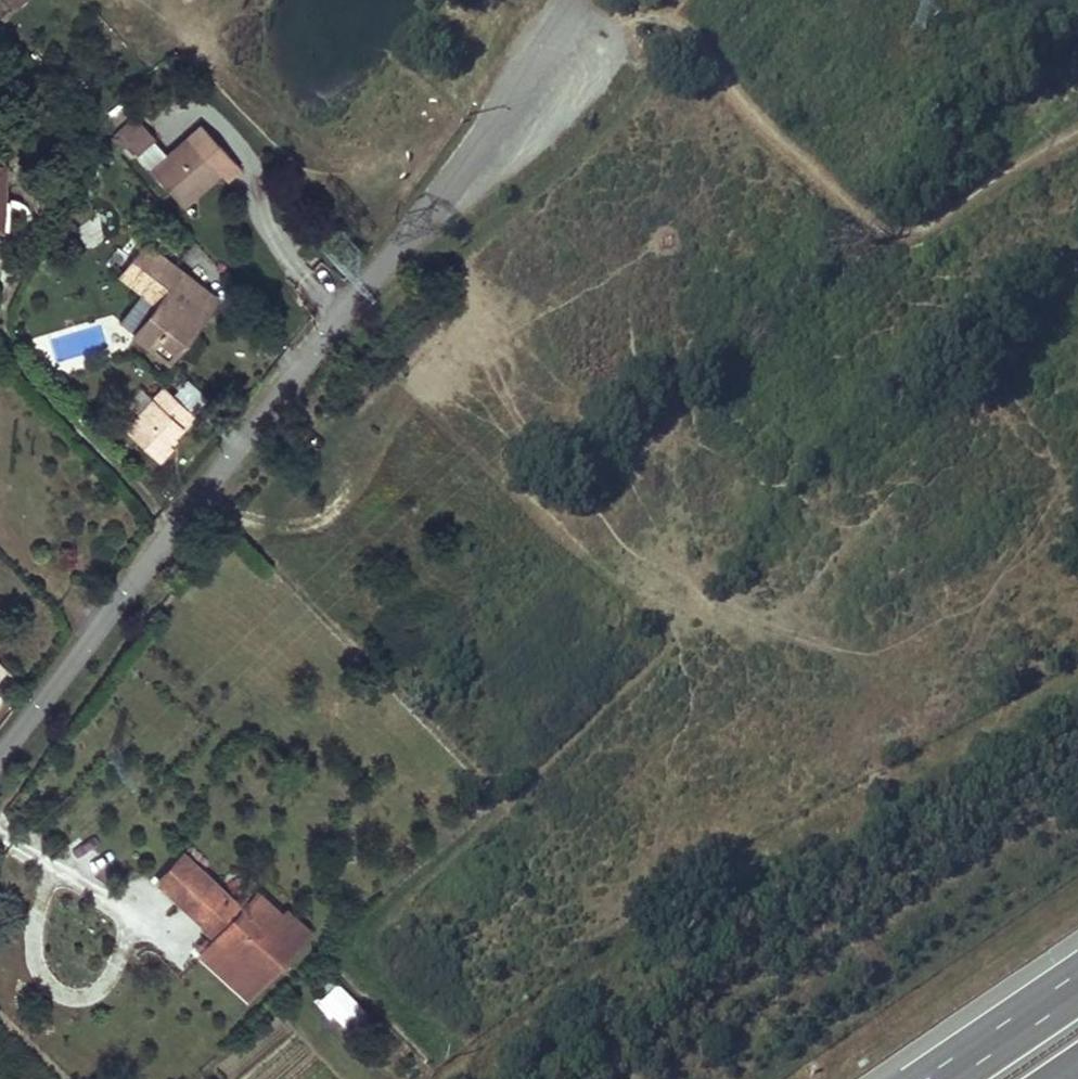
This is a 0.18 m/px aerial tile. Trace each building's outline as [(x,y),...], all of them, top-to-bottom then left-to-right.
[(15,12),(28,0),(5,0),(15,12)] [(155,171),(170,158),(136,120),(121,134),(155,171)] [(209,162),(222,150),(202,128),(190,140),(209,162)] [(170,158),(155,171),(152,174),(185,211),(209,189),(216,196),(229,184),(242,173),(236,165),(222,150),(209,162),(190,140),(170,158)] [(8,233),(10,208),(2,207),(5,170),(0,170),(0,232),(8,233)] [(211,296),(147,247),(122,280),(158,308),(134,339),(168,364),(192,333),(186,328),(211,296)] [(173,392),(194,414),(208,401),(186,379),(173,392)] [(168,390),(128,430),(160,463),(173,449),(170,445),(197,419),(168,390)] [(237,895),(181,843),(149,876),(206,930),(191,946),(241,992),(302,927),(252,880),(237,895)] [(336,981),(317,1001),(346,1029),(365,1009),(336,981)]
